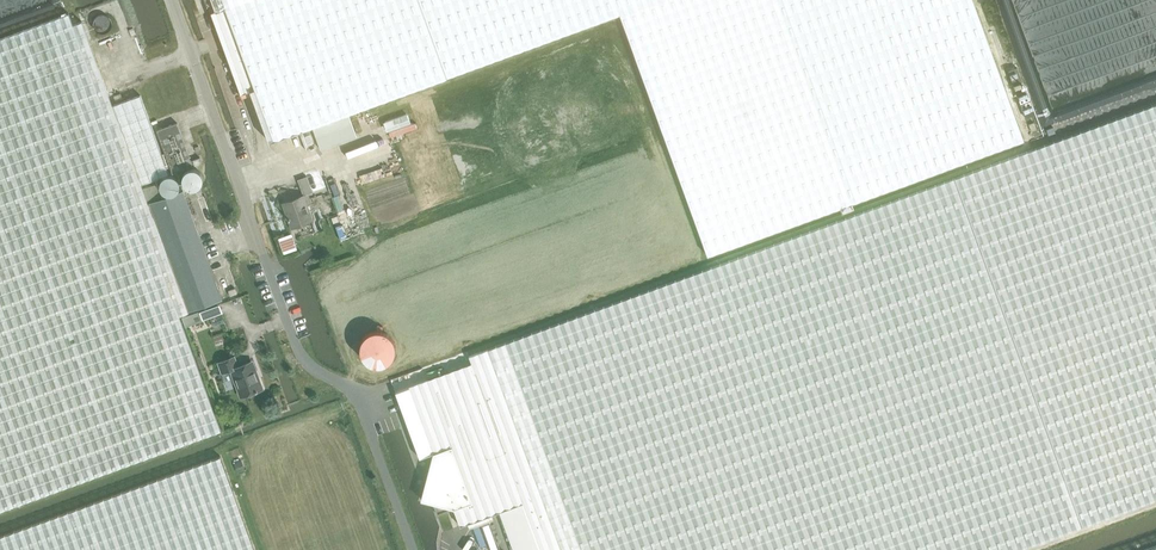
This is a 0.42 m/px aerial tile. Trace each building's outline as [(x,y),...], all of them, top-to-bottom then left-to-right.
[(214,4),(211,5),(212,10),(216,9),(216,10),(211,12),(241,93),(251,90),(269,142),(303,129),(313,126),(333,119),(349,113),(620,14),(708,254),(851,202),(1019,141),(1024,139),(1019,126),(973,0),(212,0),(214,4)] [(221,429),(179,315),(189,312),(223,299),(183,190),(162,198),(156,184),(144,188),(143,183),(169,173),(141,95),(113,105),(82,21),(73,24),(69,13),(0,39),(0,510),(221,429)] [(1026,118),(1035,114),(1027,92),(1017,95),(1026,118)] [(396,392),(420,458),(434,452),(434,453),(428,476),(425,488),(422,499),(433,502),(437,514),(454,508),(460,525),(500,511),(514,549),(1017,549),(1155,499),(1155,104),(469,356),(476,372),(460,378),(431,389),(428,380),(396,392)] [(333,119),(313,126),(321,149),(357,136),(349,113),(333,119)] [(1031,131),(1037,129),(1034,122),(1029,124),(1031,131)] [(178,123),(157,130),(173,172),(193,165),(178,123)] [(304,195),(282,203),(291,228),(313,220),(308,204),(312,203),(309,194),(313,192),(313,189),(319,187),(322,186),(317,173),(314,174),(298,179),(304,195)] [(297,249),(292,234),(278,239),(283,253),(297,249)] [(183,317),(186,326),(203,320),(200,311),(183,317)] [(223,372),(231,369),(241,397),(263,388),(259,378),(257,378),(251,361),(238,366),(235,356),(219,362),(223,372)] [(221,456),(0,536),(0,549),(255,549),(221,456)] [(242,460),(234,463),(237,472),(245,469),(242,460)]
